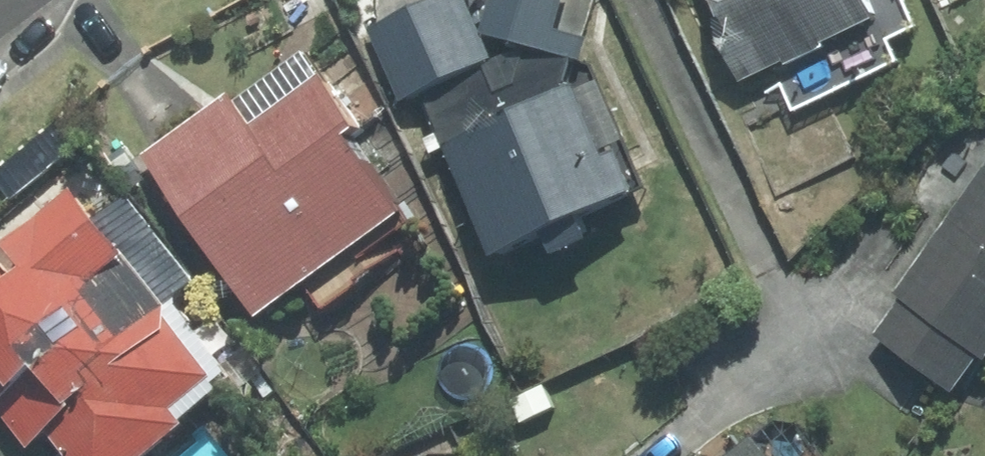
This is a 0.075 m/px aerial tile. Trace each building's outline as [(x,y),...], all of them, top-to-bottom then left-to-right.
[(470,0),(431,0),(367,34),(408,112),(503,62),(470,0)] [(572,0),(495,0),(491,37),(593,59),(595,31),(569,28),(572,0)] [(752,90),(886,22),(875,0),(706,0),(752,90)] [(235,98),(151,155),(268,325),(418,222),(362,140),(373,133),(333,74),(255,128),(235,98)] [(609,79),(452,149),(505,267),(656,200),(633,149),(639,146),(609,79)] [(903,295),(912,301),(882,345),(964,400),(984,368),(984,174),(903,295)] [(78,455),(162,455),(197,424),(188,413),(234,371),(124,248),(78,289),(50,258),(22,283),(0,258),(0,404),(42,451),(60,436),(78,455)] [(723,455),(769,455),(751,433),(723,455)]
